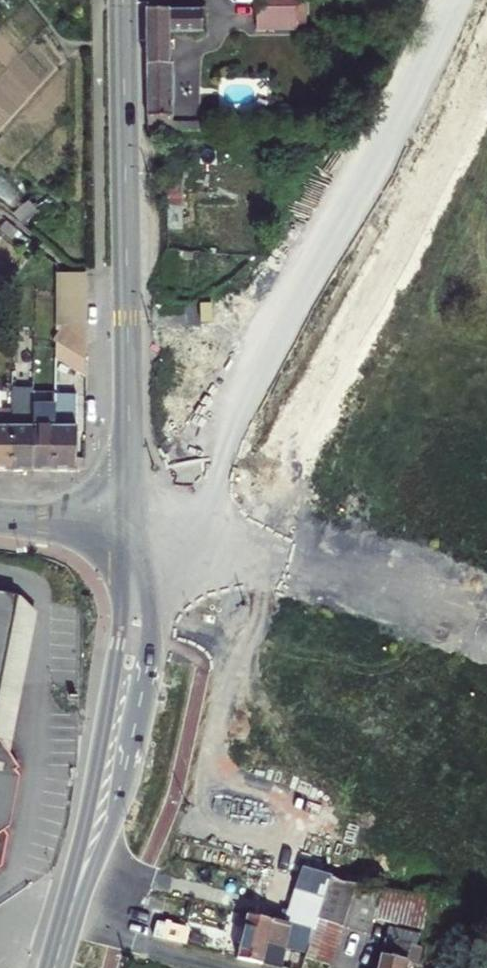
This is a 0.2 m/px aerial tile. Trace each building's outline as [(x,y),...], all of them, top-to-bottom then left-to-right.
[(256,30),(296,30),(296,0),(256,0),(256,30)] [(146,11),(146,36),(170,35),(205,35),(204,9),(146,11)] [(169,65),(170,35),(146,36),(146,64),(169,65)] [(172,118),(172,65),(169,65),(146,64),(146,117),(172,118)] [(146,117),(146,132),(173,132),(172,118),(146,117)] [(52,277),(52,297),(78,296),(78,276),(52,277)] [(78,296),(52,297),(53,310),(54,308),(56,309),(79,327),(78,296)] [(54,342),(80,358),(79,327),(56,309),(54,308),(53,310),(39,332),(54,342)] [(53,362),(80,378),(80,358),(54,342),(53,362)] [(52,412),(51,472),(73,472),(73,458),(75,396),(52,395),(52,410),(52,412)] [(9,472),(30,472),(31,428),(31,412),(31,409),(9,409),(9,411),(9,472)] [(9,472),(9,411),(0,411),(0,472),(9,472)] [(31,428),(30,472),(51,472),(52,412),(31,412),(31,428)] [(73,458),(73,472),(82,469),(82,459),(73,458)] [(0,592),(0,699),(16,595),(0,592)] [(12,864),(16,833),(12,828),(17,823),(25,772),(9,752),(0,751),(0,875),(12,864)] [(321,907),(313,931),(310,937),(332,944),(338,923),(364,931),(378,885),(341,879),(332,874),(330,881),(321,907)] [(289,925),(248,916),(238,958),(262,963),(266,943),(283,947),(289,925)] [(186,929),(156,922),(153,937),(183,943),(186,929)] [(383,939),(376,967),(404,967),(410,946),(383,939)]
